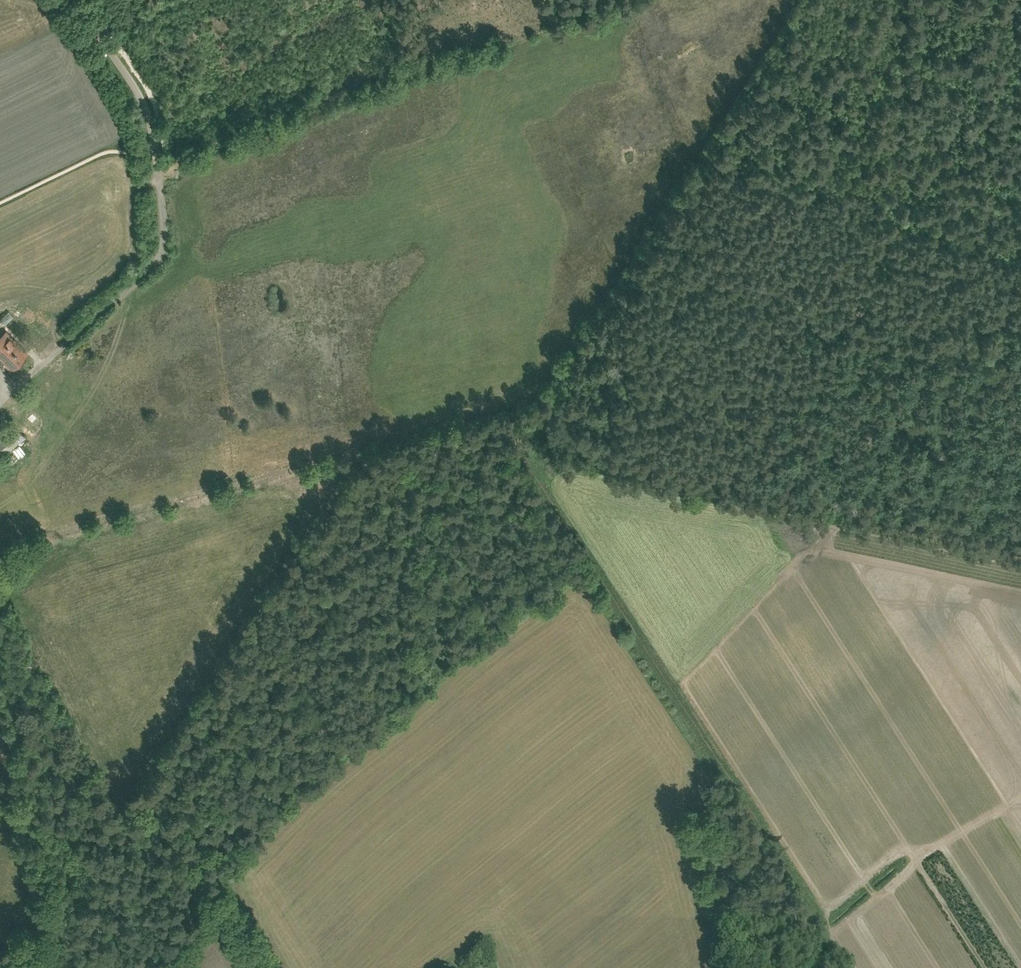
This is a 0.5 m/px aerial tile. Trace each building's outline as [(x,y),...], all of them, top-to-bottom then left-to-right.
[(6,332),(0,338),(0,358),(12,369),(28,353),(6,332)] [(0,440),(0,452),(4,457),(20,442),(11,431),(0,440)]
